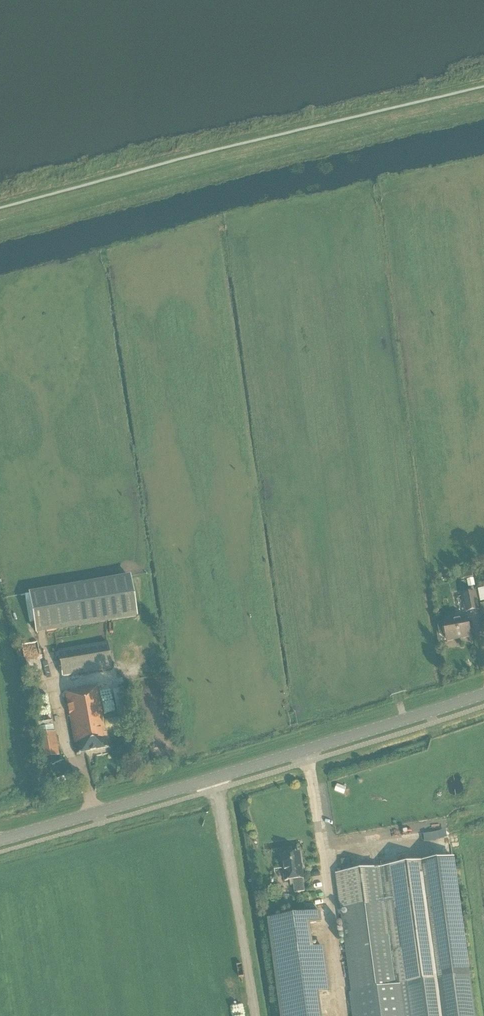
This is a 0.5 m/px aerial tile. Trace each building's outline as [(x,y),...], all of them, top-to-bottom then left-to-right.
[(27,595),(34,635),(133,617),(126,578),(27,595)] [(479,610),(475,592),(462,594),(465,613),(479,610)] [(444,622),(441,623),(438,627),(440,634),(443,637),(446,636),(447,641),(471,636),(468,617),(444,622)] [(62,677),(112,668),(107,642),(57,651),(62,677)] [(116,718),(103,721),(97,686),(65,692),(76,755),(108,748),(105,729),(118,726),(116,718)] [(130,715),(125,688),(112,690),(117,718),(130,715)] [(58,755),(54,732),(36,735),(40,759),(58,755)] [(303,878),(299,853),(282,855),(285,881),(293,880),(295,893),(305,891),(303,878)] [(470,978),(454,858),(336,874),(351,994),(470,978)] [(268,919),(281,1015),(319,1015),(316,993),(328,992),(322,947),(312,948),(309,924),(321,922),(319,912),(268,919)]
